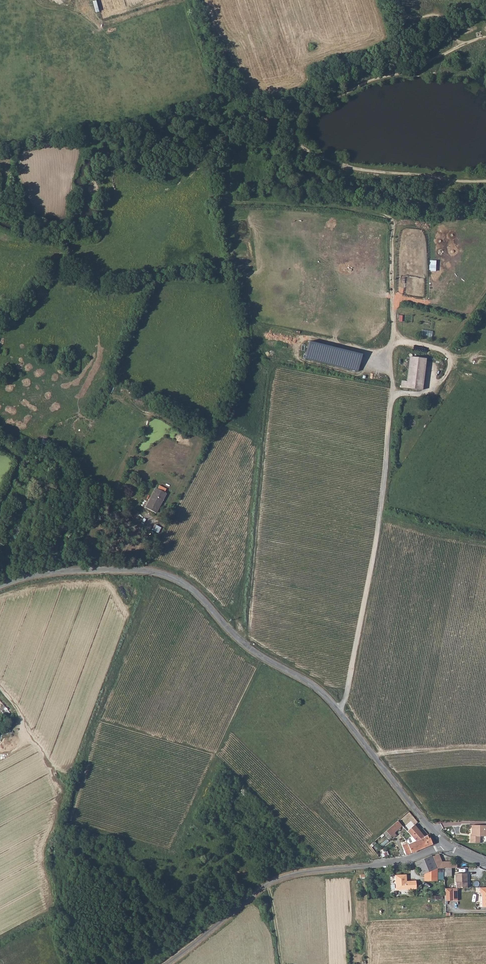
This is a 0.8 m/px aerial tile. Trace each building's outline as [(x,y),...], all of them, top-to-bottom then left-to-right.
[(307,345),(304,359),(356,371),(360,357),(307,345)] [(426,358),(410,357),(407,381),(401,381),(401,387),(422,390),(426,358)] [(147,505),(157,511),(167,492),(156,487),(147,505)] [(398,822),(387,832),(392,837),(403,827),(398,822)] [(469,843),(479,844),(480,836),(485,836),(485,825),(471,824),(471,835),(470,836),(469,843)] [(416,826),(409,833),(417,841),(426,837),(425,835),(416,826)] [(428,834),(425,835),(426,837),(430,846),(433,844),(428,834)] [(426,837),(417,841),(421,850),(430,846),(426,837)] [(404,847),(408,855),(421,850),(417,841),(404,847)] [(441,853),(435,855),(439,866),(445,865),(445,870),(445,873),(452,873),(452,866),(460,866),(460,862),(454,862),(454,860),(443,859),(441,853)] [(416,861),(419,869),(421,873),(425,872),(431,870),(437,868),(438,867),(439,866),(435,855),(434,854),(416,861)] [(456,873),(456,887),(468,887),(467,872),(456,873)] [(395,875),(396,889),(417,889),(416,880),(407,881),(407,875),(395,875)] [(445,887),(445,896),(445,901),(454,901),(454,887),(445,887)]
